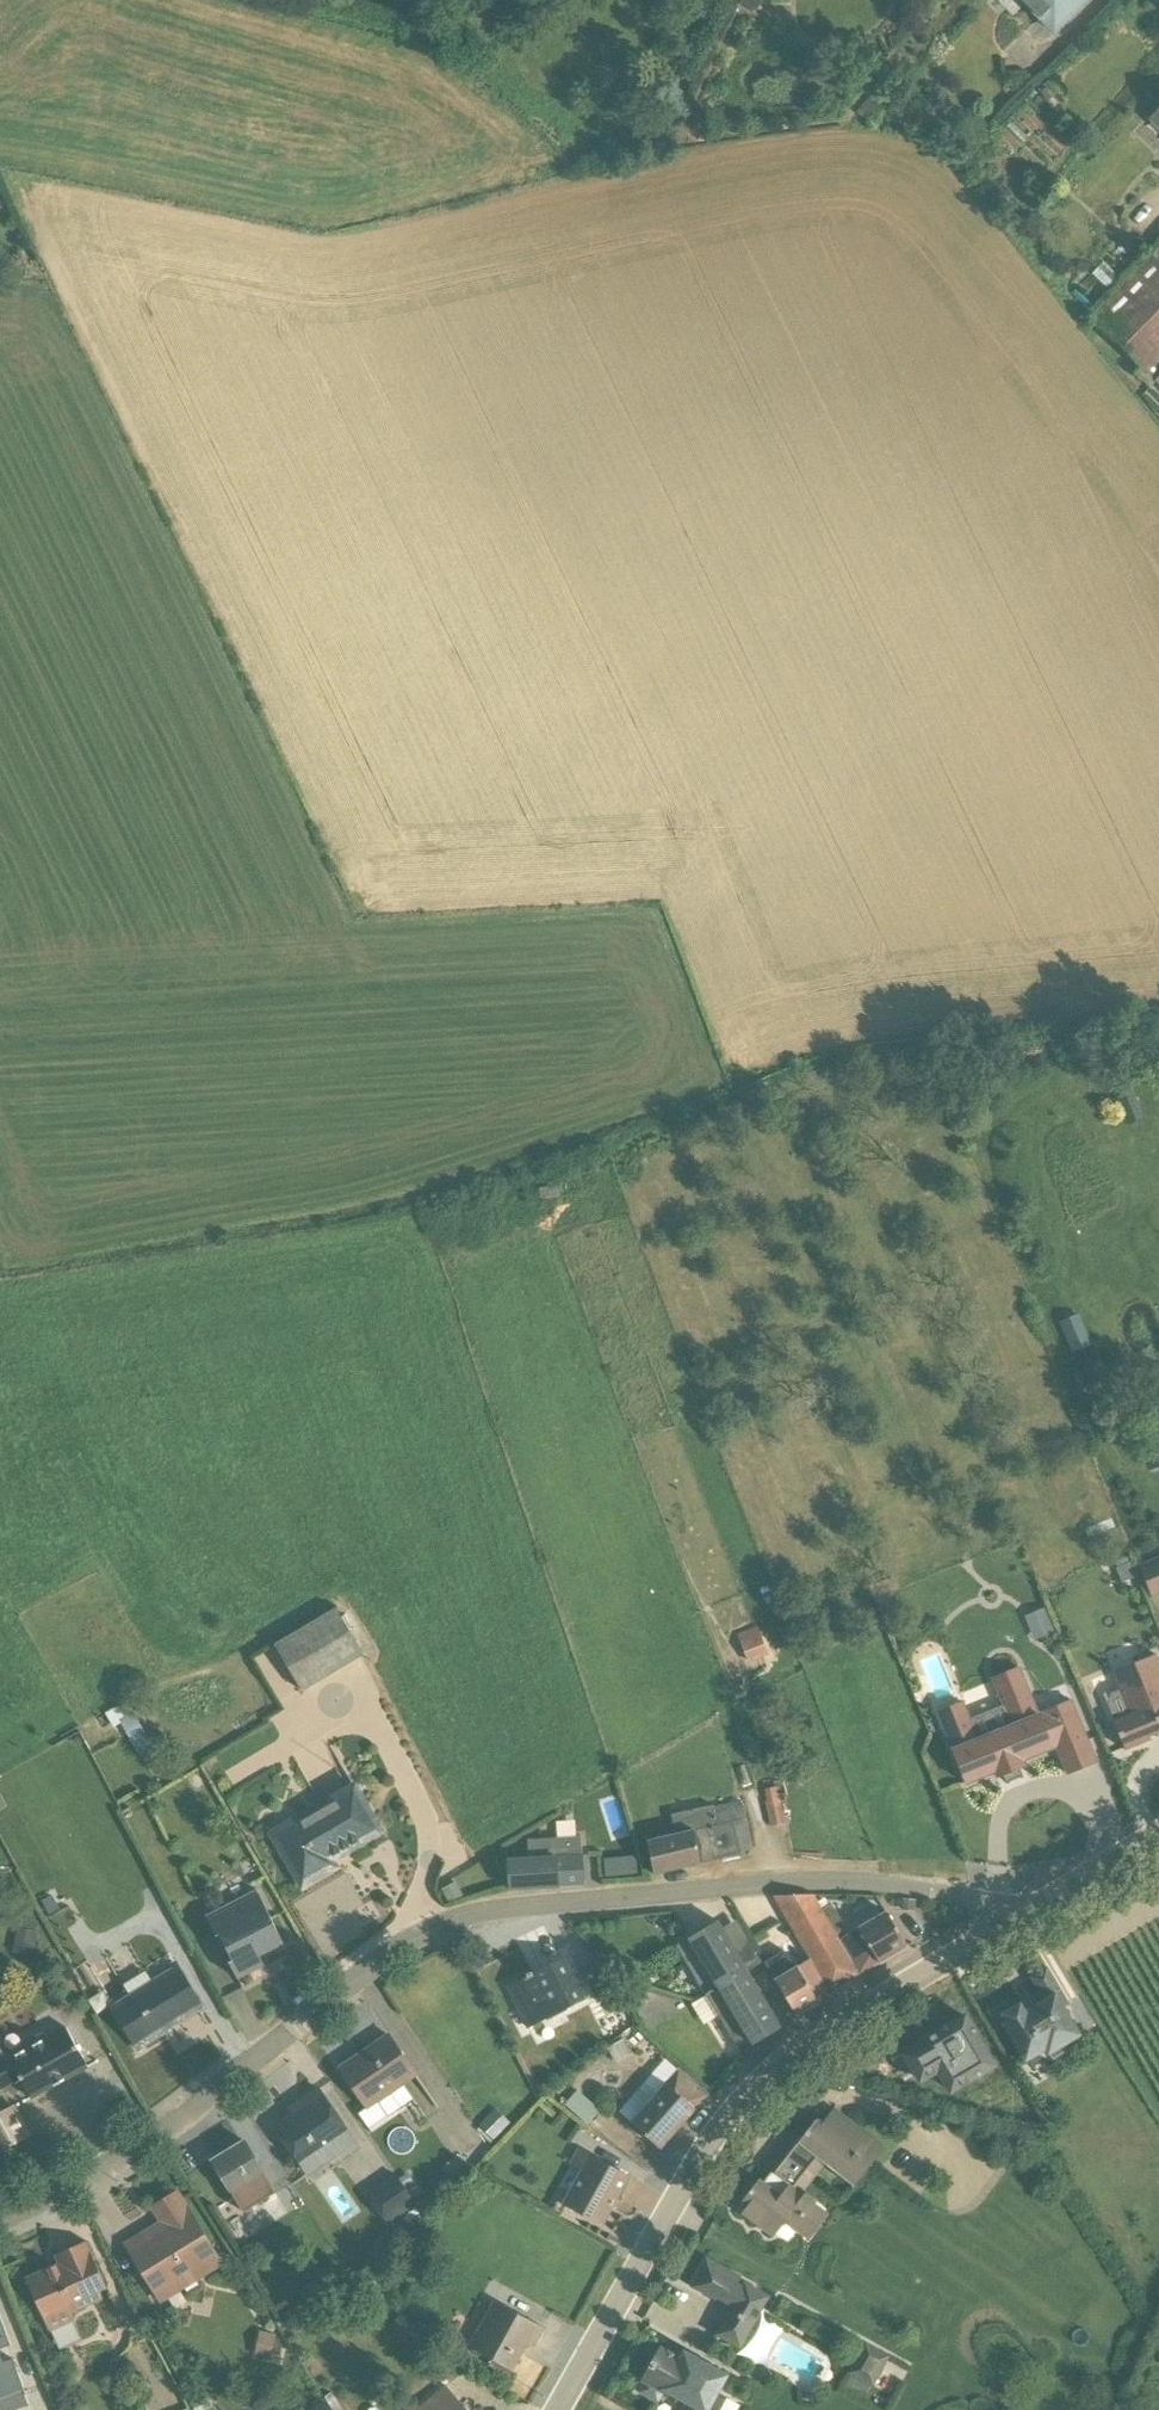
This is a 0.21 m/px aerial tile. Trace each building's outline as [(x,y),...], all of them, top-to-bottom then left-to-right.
[(1049,35),(1086,0),(1014,0),(1049,35)] [(1147,122),(1158,134),(1158,110),(1147,122)] [(1149,390),(1158,379),(1158,247),(1090,320),(1139,369),(1139,370),(1134,376),(1149,390)] [(1059,1324),(1071,1355),(1090,1347),(1078,1316),(1059,1324)] [(1095,1356),(1078,1363),(1091,1393),(1108,1387),(1095,1356)] [(1154,1560),(1138,1566),(1150,1600),(1151,1600),(1158,1597),(1158,1573),(1154,1560)] [(1135,1578),(1129,1564),(1116,1569),(1121,1583),(1135,1578)] [(1024,1617),(1034,1642),(1053,1634),(1043,1609),(1024,1617)] [(275,1649),(299,1691),(363,1654),(339,1612),(275,1649)] [(760,1627),(738,1632),(745,1659),(766,1654),(760,1627)] [(1149,1741),(1148,1737),(1158,1733),(1158,1668),(1155,1658),(1113,1674),(1120,1691),(1111,1695),(1107,1704),(1114,1722),(1112,1724),(1124,1751),(1149,1741)] [(962,1703),(936,1714),(965,1786),(993,1774),(996,1780),(1025,1768),(1026,1767),(1024,1763),(1055,1750),(1066,1775),(1095,1763),(1070,1702),(1037,1715),(1018,1668),(990,1680),(1001,1706),(969,1719),(962,1703)] [(772,1780),(763,1782),(767,1803),(765,1804),(770,1827),(784,1824),(778,1801),(777,1801),(776,1796),(785,1794),(783,1786),(774,1788),(772,1780)] [(385,1834),(355,1782),(266,1833),(299,1892),(300,1892),(339,1869),(336,1863),(385,1834)] [(671,1816),(675,1835),(646,1842),(653,1875),(703,1863),(739,1855),(739,1854),(751,1851),(739,1802),(713,1808),(712,1806),(671,1816)] [(506,1860),(508,1889),(583,1885),(580,1838),(528,1841),(529,1858),(506,1860)] [(283,1945),(256,1890),(205,1917),(237,1980),(264,1967),(257,1953),(263,1950),(266,1954),(283,1945)] [(773,1897),(829,1993),(859,1975),(811,1895),(773,1897)] [(859,1975),(905,1948),(885,1913),(846,1935),(830,1906),(828,1907),(824,1899),(823,1898),(816,1902),(859,1975)] [(12,1953),(33,1957),(39,1933),(37,1932),(38,1923),(21,1920),(19,1928),(16,1928),(12,1953)] [(705,1996),(747,1971),(760,1963),(735,1921),(721,1930),(717,1922),(676,1946),(705,1996)] [(817,2003),(816,2000),(829,1993),(809,1960),(793,1969),(783,1952),(764,1964),(795,2016),(817,2003)] [(200,2015),(206,2011),(175,1961),(148,1977),(145,1972),(124,1985),(127,1991),(107,2003),(139,2054),(143,2051),(141,2047),(198,2012),(200,2015)] [(559,1961),(507,1988),(528,2029),(585,2000),(571,1971),(565,1973),(559,1961)] [(1045,1968),(1029,1978),(1043,2001),(1024,2012),(1019,2004),(1000,2015),(1005,2023),(1001,2025),(1024,2063),(1043,2052),(1046,2057),(1081,2036),(1064,2007),(1068,2005),(1046,1969),(1045,1968)] [(772,2013),(747,1971),(705,1996),(690,2004),(702,2025),(717,2016),(739,2053),(769,2035),(780,2028),(772,2013)] [(993,2066),(963,2017),(920,2043),(921,2045),(895,2062),(903,2075),(912,2070),(919,2081),(936,2071),(949,2092),(993,2066)] [(0,2056),(0,2091),(19,2080),(31,2100),(88,2068),(66,2027),(46,2037),(43,2033),(26,2042),(28,2049),(7,2061),(3,2054),(0,2056)] [(388,2116),(412,2100),(403,2086),(417,2076),(388,2036),(339,2069),(366,2110),(358,2115),(368,2128),(388,2116)] [(615,2064),(632,2055),(632,2054),(623,2039),(606,2048),(615,2064)] [(660,2149),(708,2095),(678,2069),(677,2070),(664,2059),(617,2112),(660,2149)] [(341,2161),(359,2149),(318,2089),(300,2102),(303,2107),(274,2127),(308,2176),(338,2156),(341,2161)] [(599,2111),(576,2091),(564,2104),(586,2126),(599,2111)] [(27,2136),(11,2108),(0,2114),(0,2152),(27,2136)] [(794,2132),(779,2151),(813,2178),(824,2165),(852,2187),(883,2148),(834,2110),(822,2125),(815,2120),(801,2137),(794,2132)] [(276,2193),(244,2138),(209,2161),(243,2212),(276,2193)] [(628,2176),(578,2149),(570,2164),(581,2170),(562,2205),(600,2226),(628,2176)] [(815,2200),(804,2191),(813,2178),(779,2151),(765,2168),(769,2172),(761,2182),(758,2180),(735,2209),(772,2238),(784,2222),(808,2241),(828,2214),(813,2203),(815,2200)] [(414,2205),(393,2174),(366,2194),(387,2224),(414,2205)] [(224,2265),(178,2190),(149,2208),(157,2222),(122,2244),(160,2304),(224,2265)] [(86,2241),(53,2256),(57,2263),(25,2277),(50,2332),(74,2321),(71,2313),(102,2299),(99,2292),(107,2288),(86,2241)] [(738,2280),(705,2262),(691,2288),(729,2309),(714,2335),(740,2349),(769,2296),(743,2282),(740,2286),(736,2284),(738,2280)] [(494,2302),(468,2347),(492,2360),(490,2364),(510,2375),(521,2355),(519,2353),(524,2343),(533,2347),(543,2329),(494,2302)] [(9,2346),(9,2345),(0,2319),(0,2349),(9,2346)] [(254,2355),(271,2358),(278,2359),(282,2340),(275,2338),(275,2334),(259,2330),(254,2355)] [(640,2381),(643,2383),(638,2393),(657,2403),(663,2392),(684,2403),(680,2409),(708,2409),(727,2376),(683,2351),(679,2358),(659,2347),(640,2381)] [(28,2405),(25,2396),(26,2394),(13,2359),(4,2362),(0,2351),(0,2409),(16,2409),(28,2405)] [(887,2390),(899,2368),(867,2351),(855,2373),(887,2390)] [(446,2386),(419,2407),(417,2405),(410,2409),(466,2409),(446,2386)]
